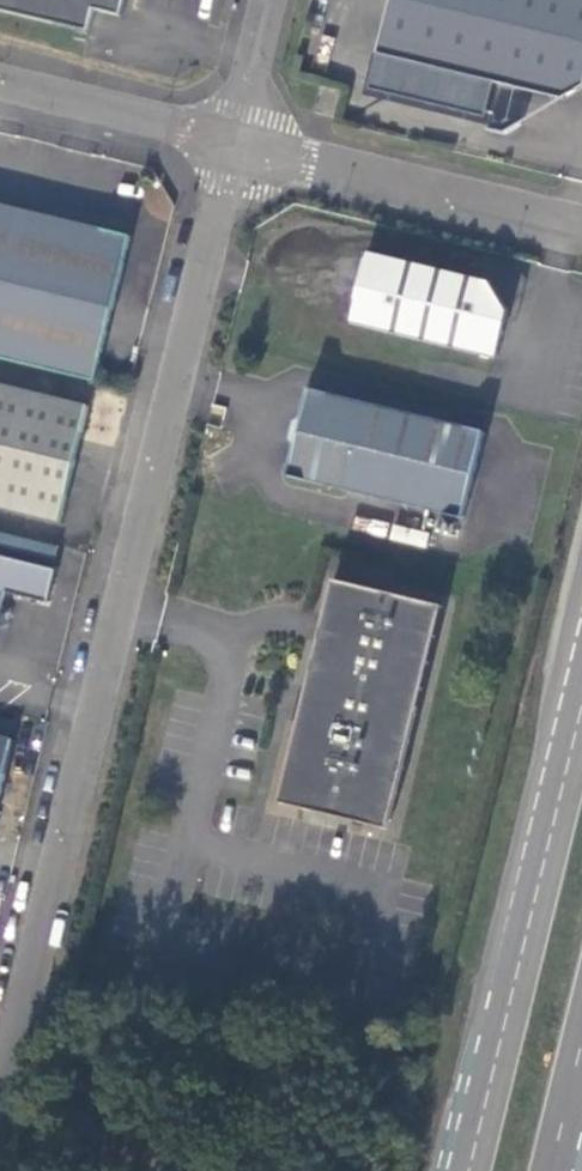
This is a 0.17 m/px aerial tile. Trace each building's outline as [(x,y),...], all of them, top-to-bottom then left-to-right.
[(88,34),(94,11),(121,18),(125,0),(0,0),(0,13),(88,34)] [(376,55),(562,99),(581,88),(581,0),(390,0),(376,55)] [(90,381),(106,315),(126,236),(108,232),(0,205),(0,359),(90,381)] [(496,365),(512,302),(491,274),(431,260),(370,246),(351,332),(496,365)] [(0,384),(0,503),(59,516),(71,465),(86,404),(0,384)] [(466,515),(485,432),(309,390),(302,416),(296,419),(294,429),(291,442),(295,446),(289,474),(466,515)] [(3,587),(45,596),(52,563),(0,552),(0,602),(3,587)] [(310,692),(284,806),(313,813),(314,809),(390,829),(442,609),(335,583),(310,692)] [(1,791),(14,738),(0,734),(0,796),(1,791)]
